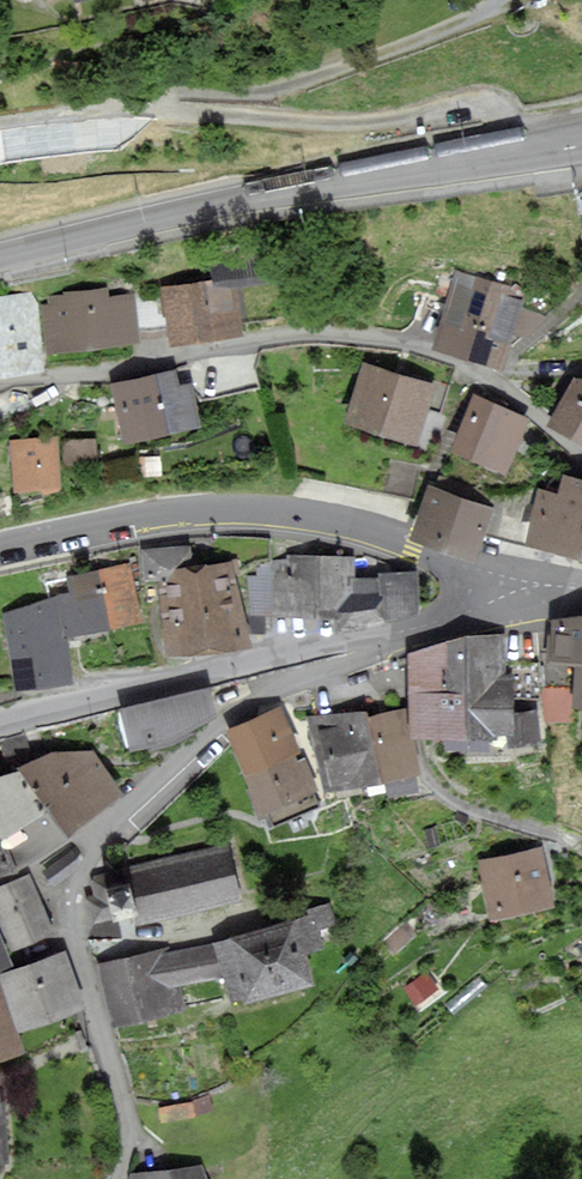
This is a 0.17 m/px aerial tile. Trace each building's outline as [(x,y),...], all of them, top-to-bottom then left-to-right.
[(244,333),(238,286),(274,281),(270,245),(210,253),(214,281),(164,287),(171,343),(244,333)] [(435,347),(467,357),(490,282),(458,272),(435,347)] [(519,309),(524,292),(490,282),(467,357),(499,367),(510,330),(523,334),(543,316),(519,309)] [(111,301),(110,291),(67,295),(68,299),(53,301),(53,308),(46,309),(51,354),(143,344),(138,298),(111,301)] [(30,297),(0,302),(0,374),(41,367),(30,297)] [(433,387),(366,366),(350,417),(417,438),(433,387)] [(177,388),(173,372),(115,385),(127,438),(198,422),(189,385),(177,388)] [(581,438),(581,378),(576,375),(551,423),(581,438)] [(475,400),(455,448),(505,469),(525,421),(475,400)] [(56,439),(13,442),(17,488),(59,485),(56,439)] [(92,442),(66,443),(66,461),(93,460),(92,442)] [(581,557),(581,478),(564,474),(559,492),(540,487),(527,544),(581,557)] [(431,490),(417,532),(474,550),(488,508),(431,490)] [(150,576),(161,574),(192,571),(189,548),(147,553),(150,576)] [(415,614),(415,574),(382,574),(382,581),(353,581),(353,558),(293,558),(293,564),(262,565),(262,579),(253,579),(253,611),(339,611),(339,626),(382,625),(382,614),(415,614)] [(128,564),(99,570),(110,624),(139,618),(128,564)] [(239,641),(230,566),(192,571),(161,574),(171,649),(239,641)] [(71,632),(110,624),(99,570),(70,576),(74,592),(63,595),(71,632)] [(19,686),(70,678),(58,598),(9,616),(19,686)] [(576,617),(554,620),(553,659),(576,659),(575,707),(581,707),(581,617),(576,617)] [(511,739),(506,637),(470,636),(411,654),(420,738),(511,739)] [(124,714),(133,747),(213,725),(203,692),(124,714)] [(280,711),(230,730),(246,771),(292,753),(296,751),(280,711)] [(328,789),(379,778),(367,718),(365,711),(314,721),(328,789)] [(404,711),(367,718),(379,778),(383,778),(386,794),(415,788),(412,773),(416,772),(404,711)] [(91,752),(48,754),(25,770),(51,807),(67,830),(120,793),(91,752)] [(296,763),(292,753),(246,771),(261,810),(315,789),(303,760),(296,763)] [(51,807),(25,770),(24,769),(0,778),(0,812),(5,836),(51,807)] [(5,836),(0,812),(0,867),(12,865),(5,836)] [(229,843),(89,876),(93,895),(85,896),(92,924),(113,919),(112,911),(132,906),(137,926),(242,901),(229,843)] [(478,864),(491,913),(555,897),(542,848),(478,864)] [(80,863),(71,852),(45,872),(53,883),(80,863)] [(13,943),(50,927),(29,877),(0,890),(0,913),(13,943)] [(310,910),(312,918),(217,941),(225,972),(232,1000),(309,981),(301,949),(320,945),(315,927),(334,922),(329,905),(310,910)] [(182,1006),(176,984),(225,972),(217,941),(169,953),(168,948),(102,964),(116,1022),(182,1006)] [(8,962),(0,942),(0,965),(8,962)] [(4,976),(22,1028),(81,1007),(64,955),(4,976)] [(18,1052),(0,996),(0,1057),(18,1052)] [(153,1178),(208,1178),(205,1166),(153,1178)]
